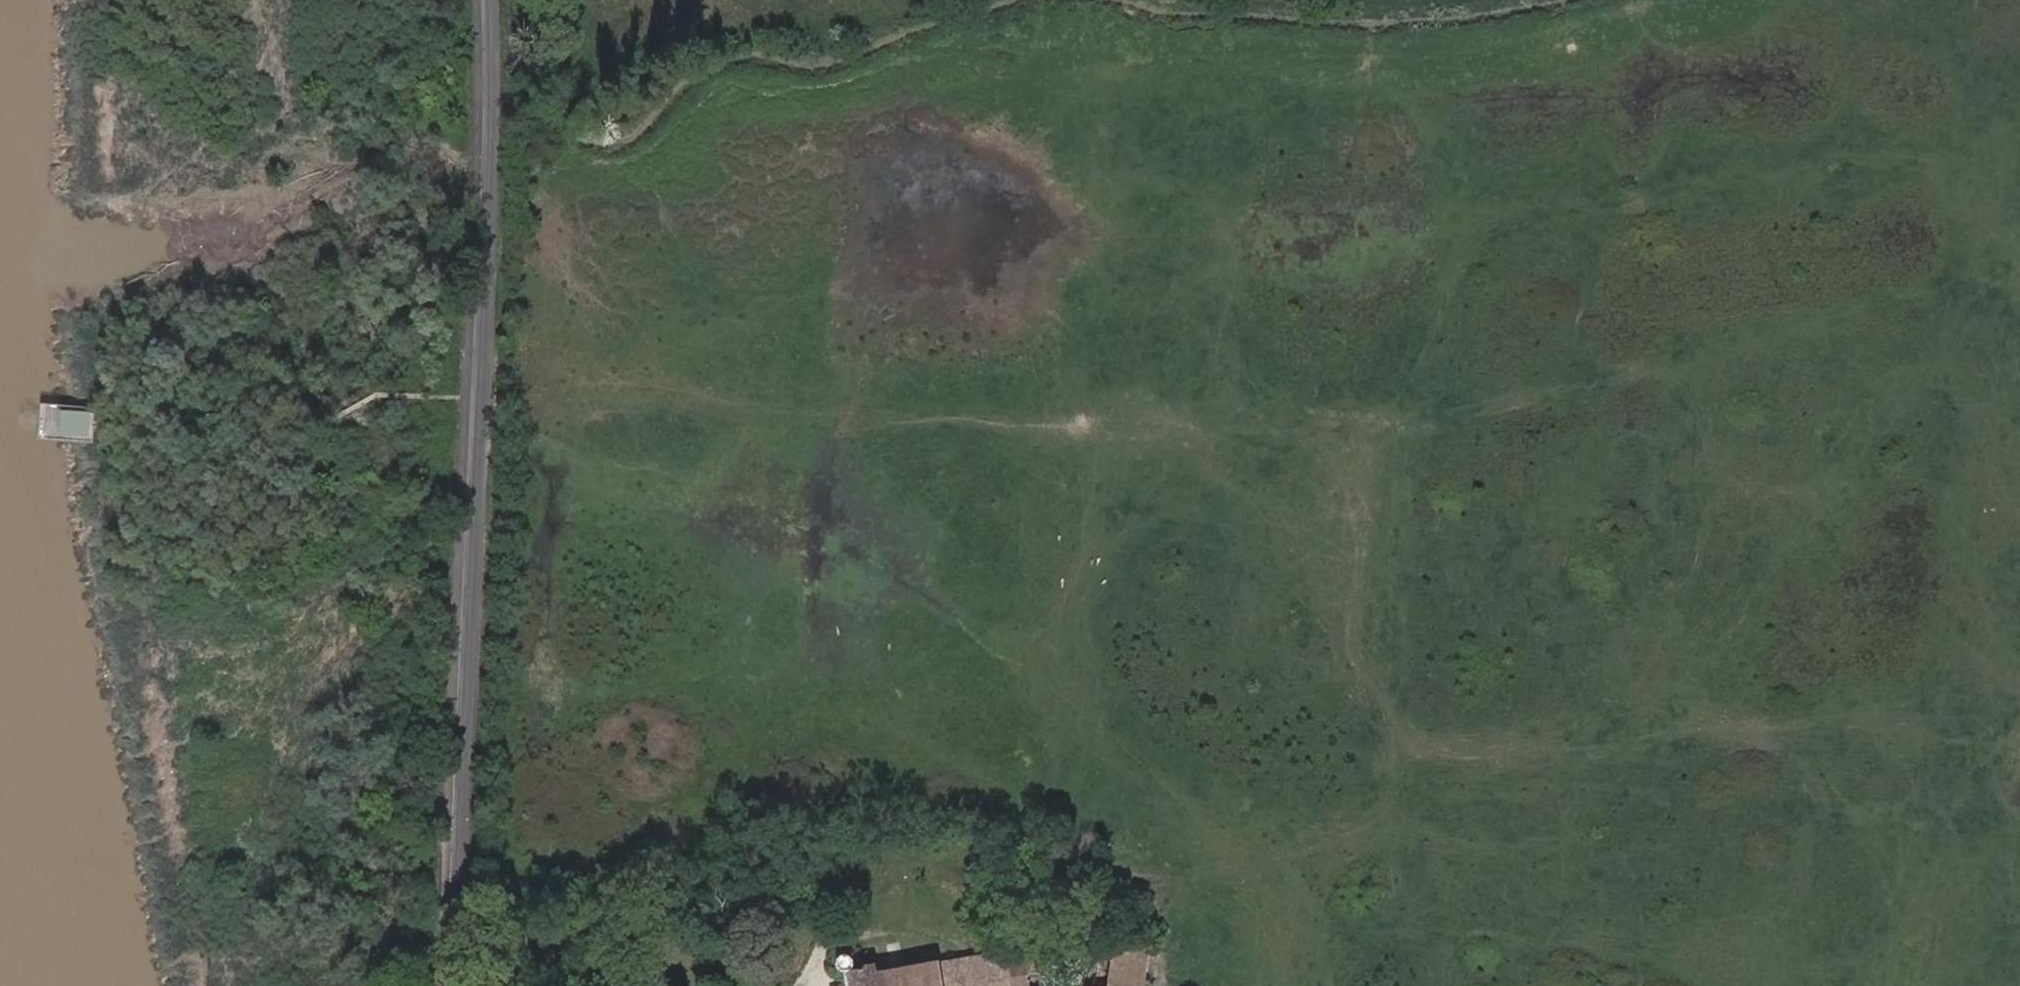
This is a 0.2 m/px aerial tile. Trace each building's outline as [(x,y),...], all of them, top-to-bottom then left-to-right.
[(1138,890),(1120,892),(1121,900),(1139,898),(1138,890)] [(1004,945),(1009,985),(1143,985),(1149,936),(1120,933),(1121,910),(1108,909),(1106,928),(1004,945)] [(1004,945),(859,966),(855,958),(853,956),(848,956),(842,959),(841,965),(843,970),(848,974),(850,985),(1009,985),(1004,945)]
